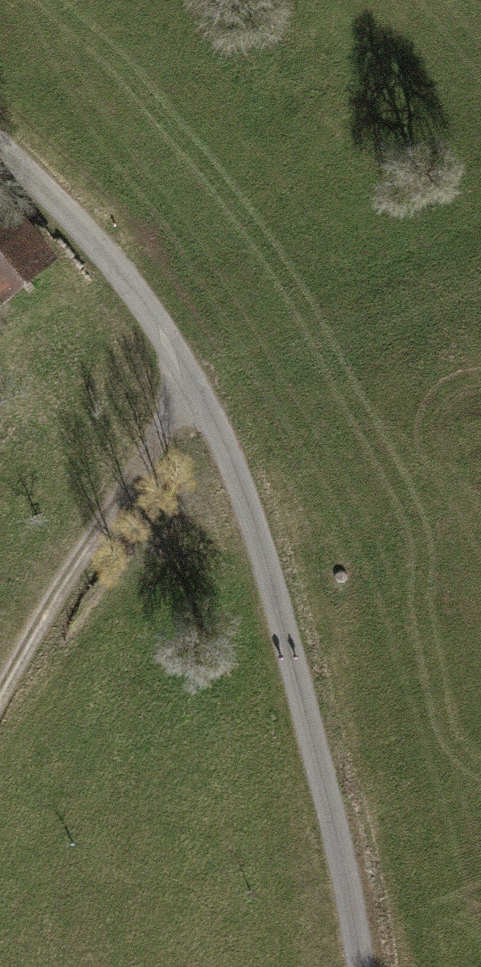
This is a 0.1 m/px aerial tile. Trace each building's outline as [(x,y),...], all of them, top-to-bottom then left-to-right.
[(43,260),(0,209),(0,296),(43,260)]
